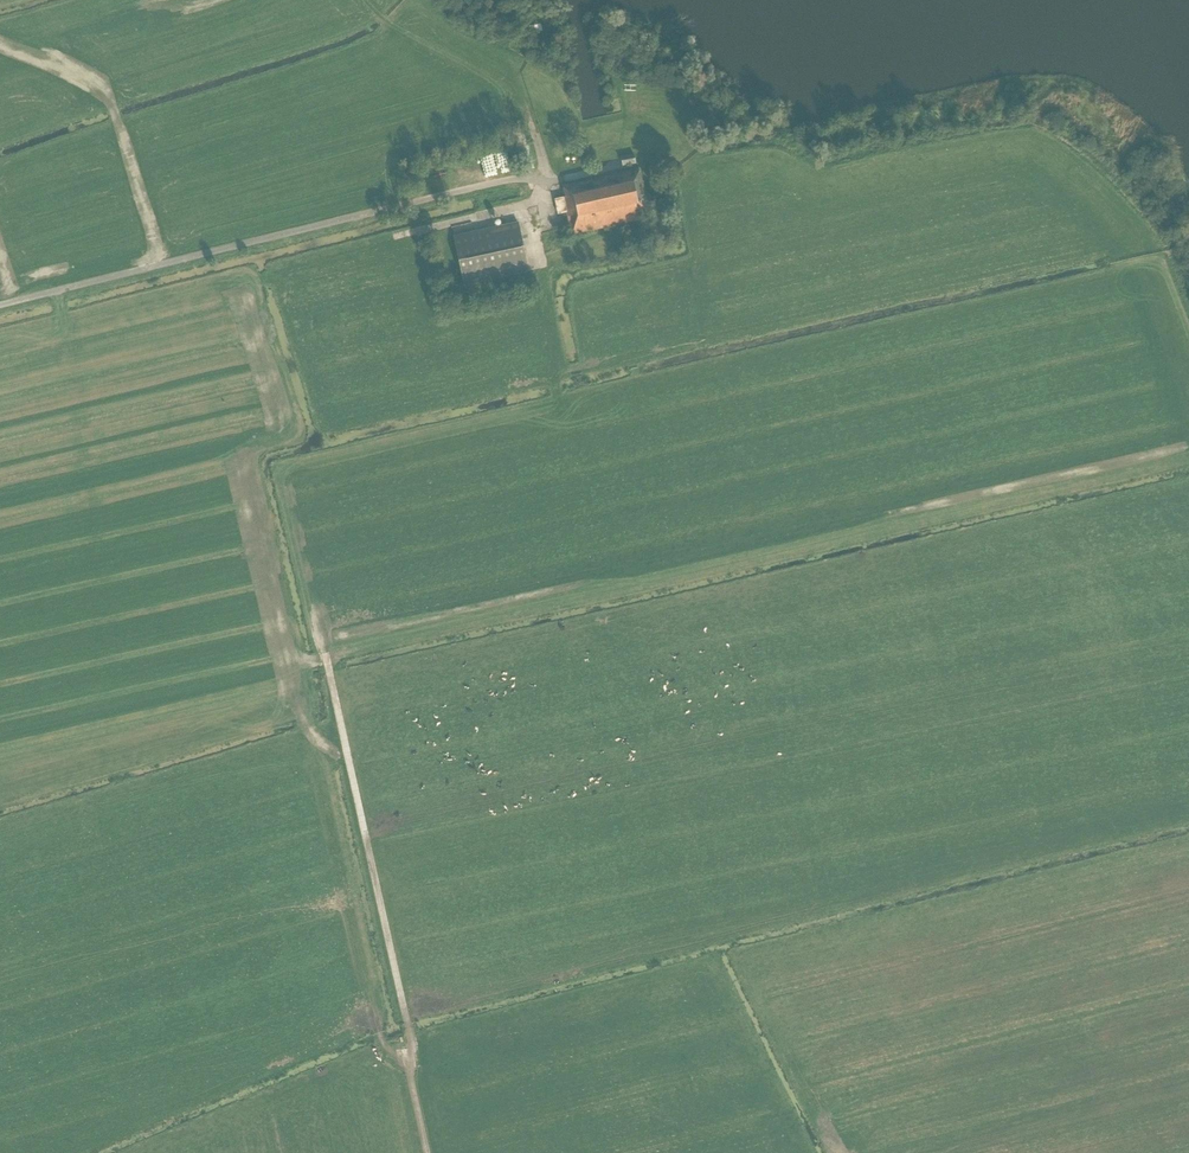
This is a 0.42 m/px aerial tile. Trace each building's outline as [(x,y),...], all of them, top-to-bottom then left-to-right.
[(524,34),(544,30),(542,22),(523,26),(524,34)] [(635,153),(620,156),(622,165),(637,162),(635,153)] [(568,211),(573,234),(638,220),(637,215),(649,212),(640,169),(564,185),(567,196),(556,198),(559,213),(568,211)] [(519,221),(453,235),(463,284),(529,271),(519,221)]
